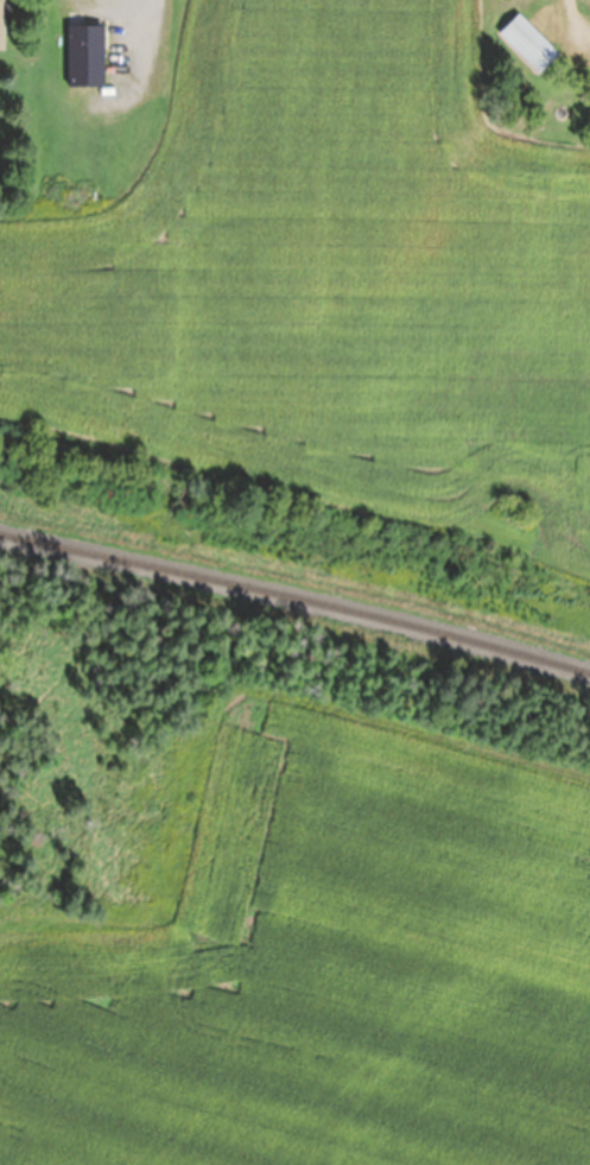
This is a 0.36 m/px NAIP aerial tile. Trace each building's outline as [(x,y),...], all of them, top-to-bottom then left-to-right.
[(559,55),(519,15),(499,34),(539,75),(559,55)] [(104,88),(104,27),(68,27),(68,88),(104,88)]
